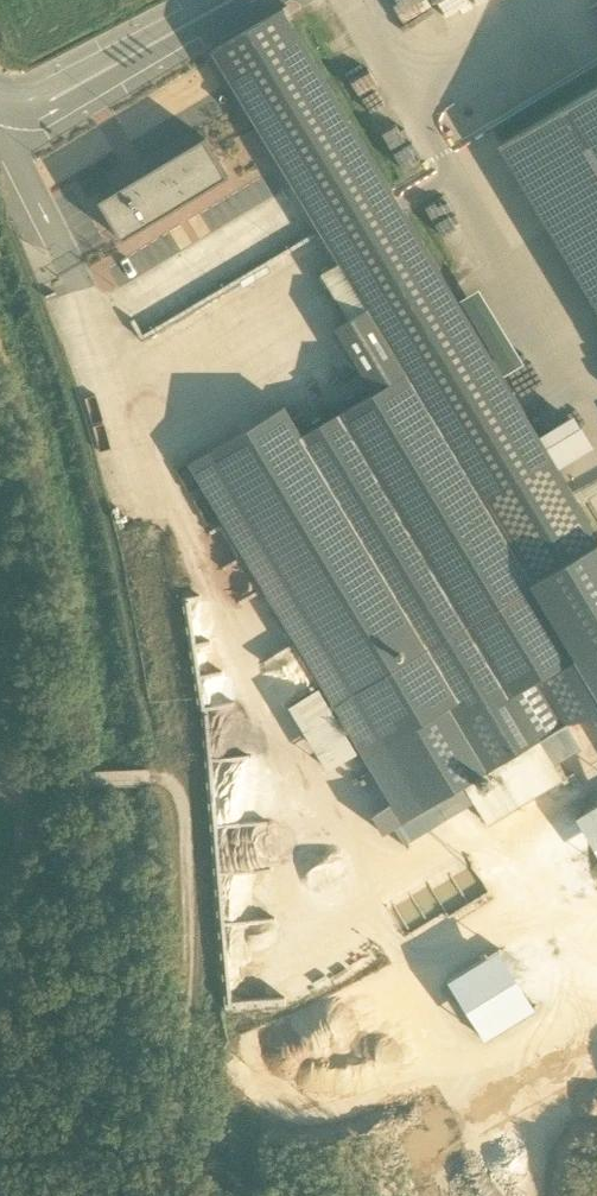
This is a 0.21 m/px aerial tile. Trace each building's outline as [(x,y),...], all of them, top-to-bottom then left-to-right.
[(423,9),(417,0),(406,0),(382,14),(411,64),(498,12),(491,0),(439,0),(423,9)] [(281,5),(213,45),(224,64),(240,96),(340,262),(322,273),(350,320),(336,328),(375,392),(328,421),(312,394),(287,410),(285,406),(190,463),(410,818),(449,794),(453,800),(466,792),(462,786),(465,784),(488,822),(562,777),(551,759),(579,742),(566,720),(596,712),(596,714),(596,530),(281,5)] [(554,41),(530,56),(546,80),(570,65),(554,41)] [(499,144),(596,307),(596,86),(499,144)] [(123,241),(229,177),(206,137),(99,201),(123,241)] [(596,839),(596,804),(583,810),(596,839)]
